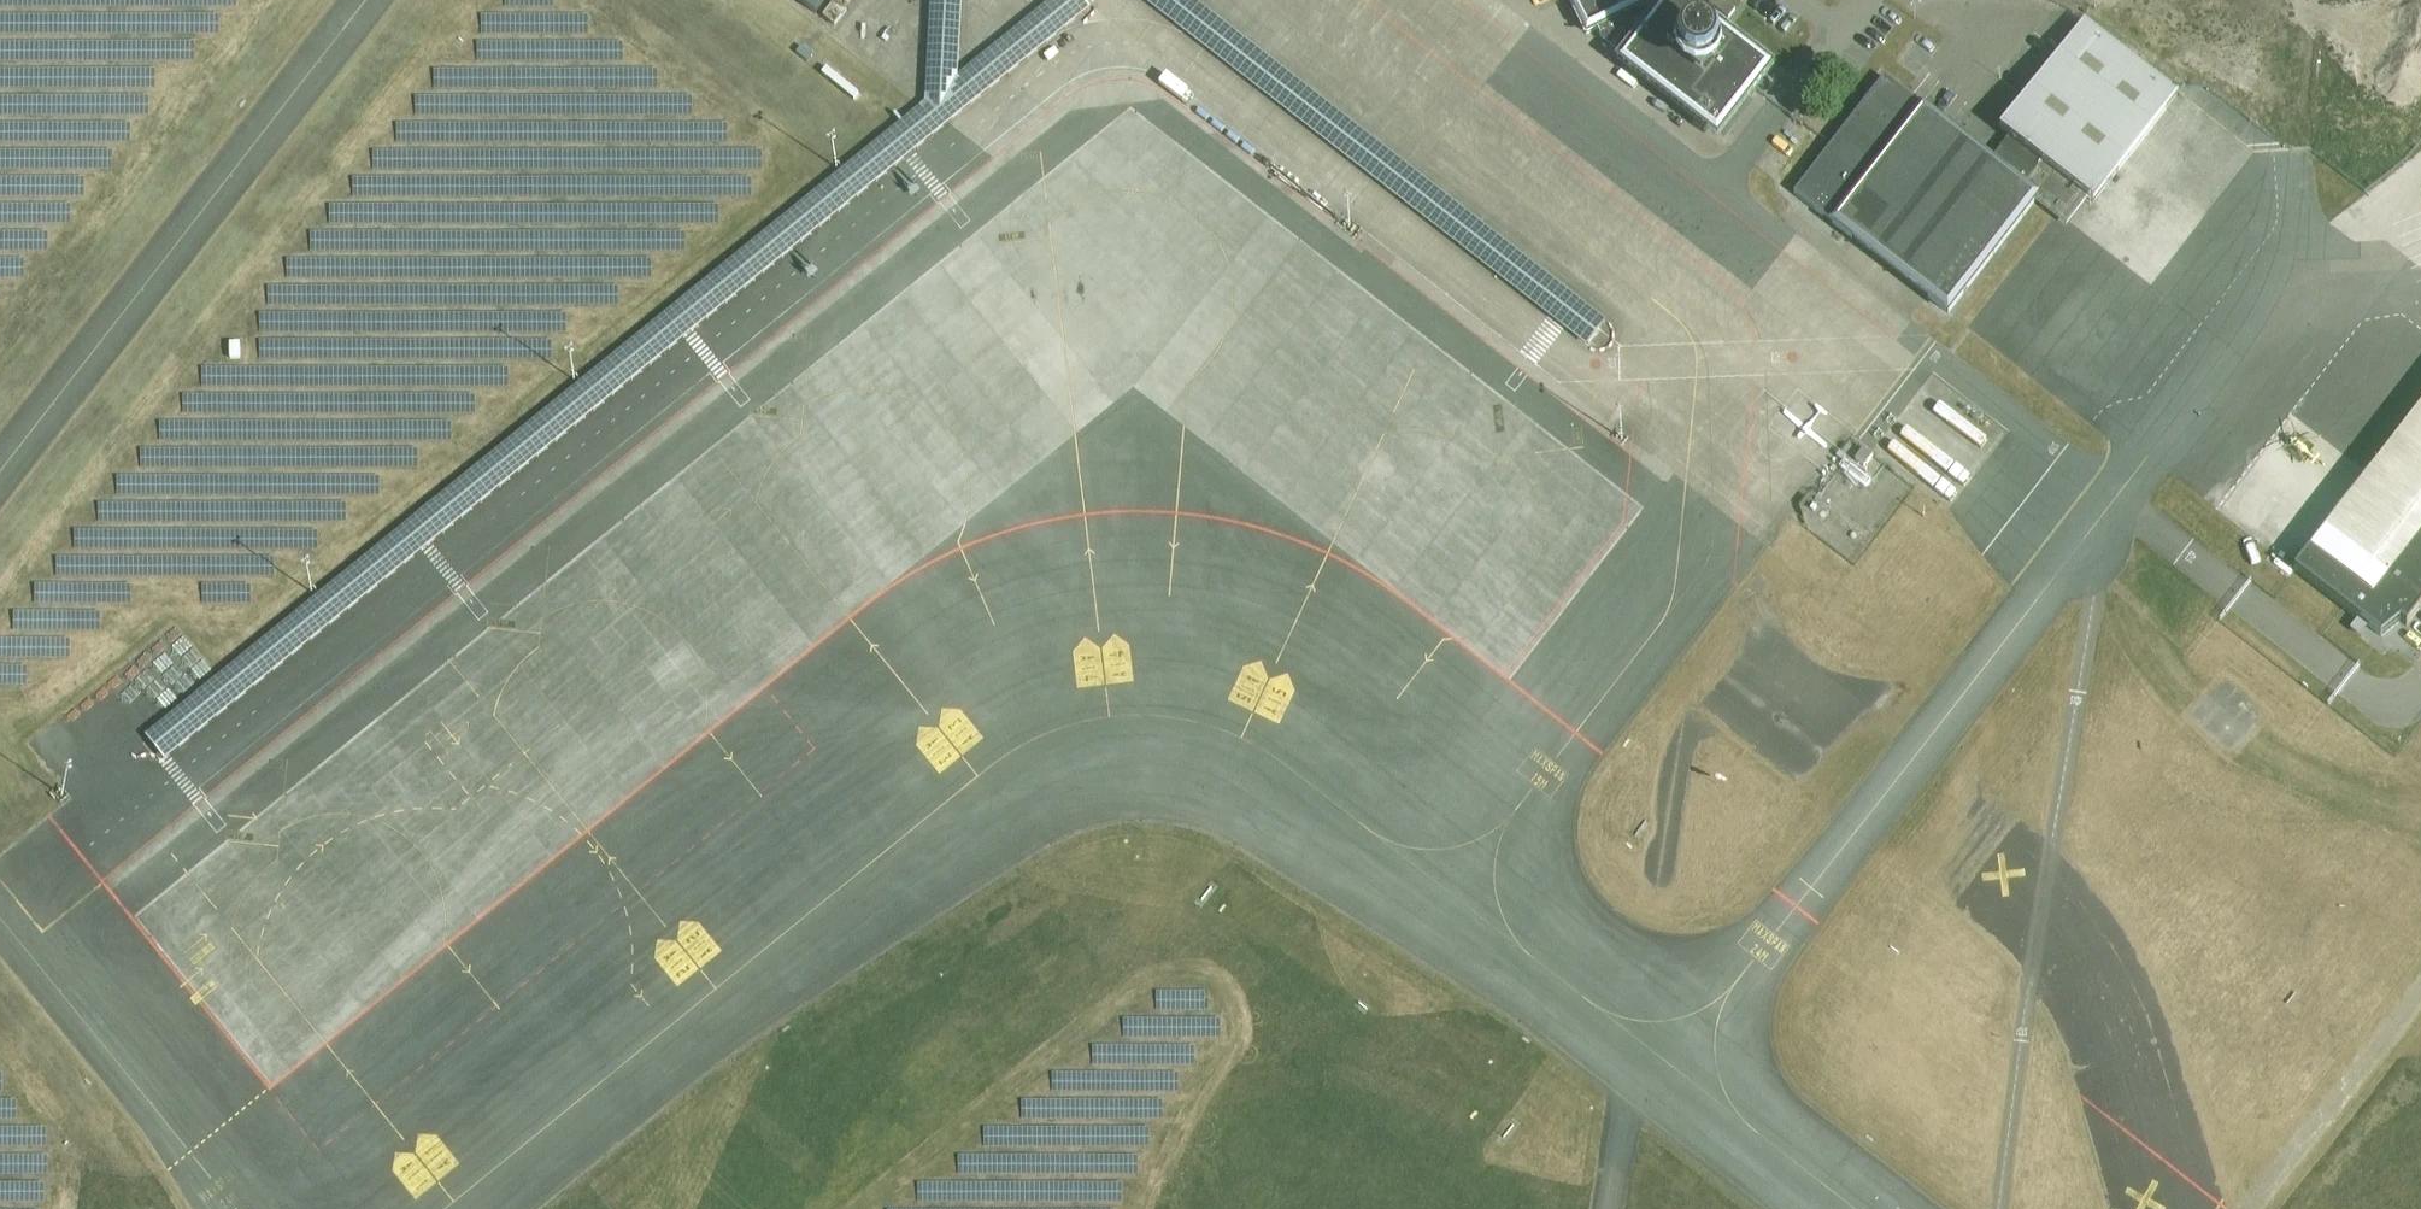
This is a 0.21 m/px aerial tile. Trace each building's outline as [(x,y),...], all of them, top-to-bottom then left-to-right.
[(828,0),(798,0),(816,14),(828,0)] [(1587,34),(1596,30),(1601,39),(1627,60),(1624,63),(1716,137),(1768,72),(1678,0),(1674,0),(1656,23),(1649,17),(1643,6),(1650,2),(1649,0),(1570,0),(1587,34)] [(2009,138),(1991,161),(2038,197),(2038,198),(2065,219),(2097,179),(2106,187),(2178,94),(2085,22),(2000,131),(2009,138)] [(802,47),(797,54),(808,63),(813,57),(802,47)] [(2038,197),(1991,161),(1884,78),(1832,145),(1794,194),(1948,313),(2038,198),(2038,197)] [(2295,569),(2391,644),(2420,605),(2420,408),(2400,435),(2386,453),(2295,569)]
